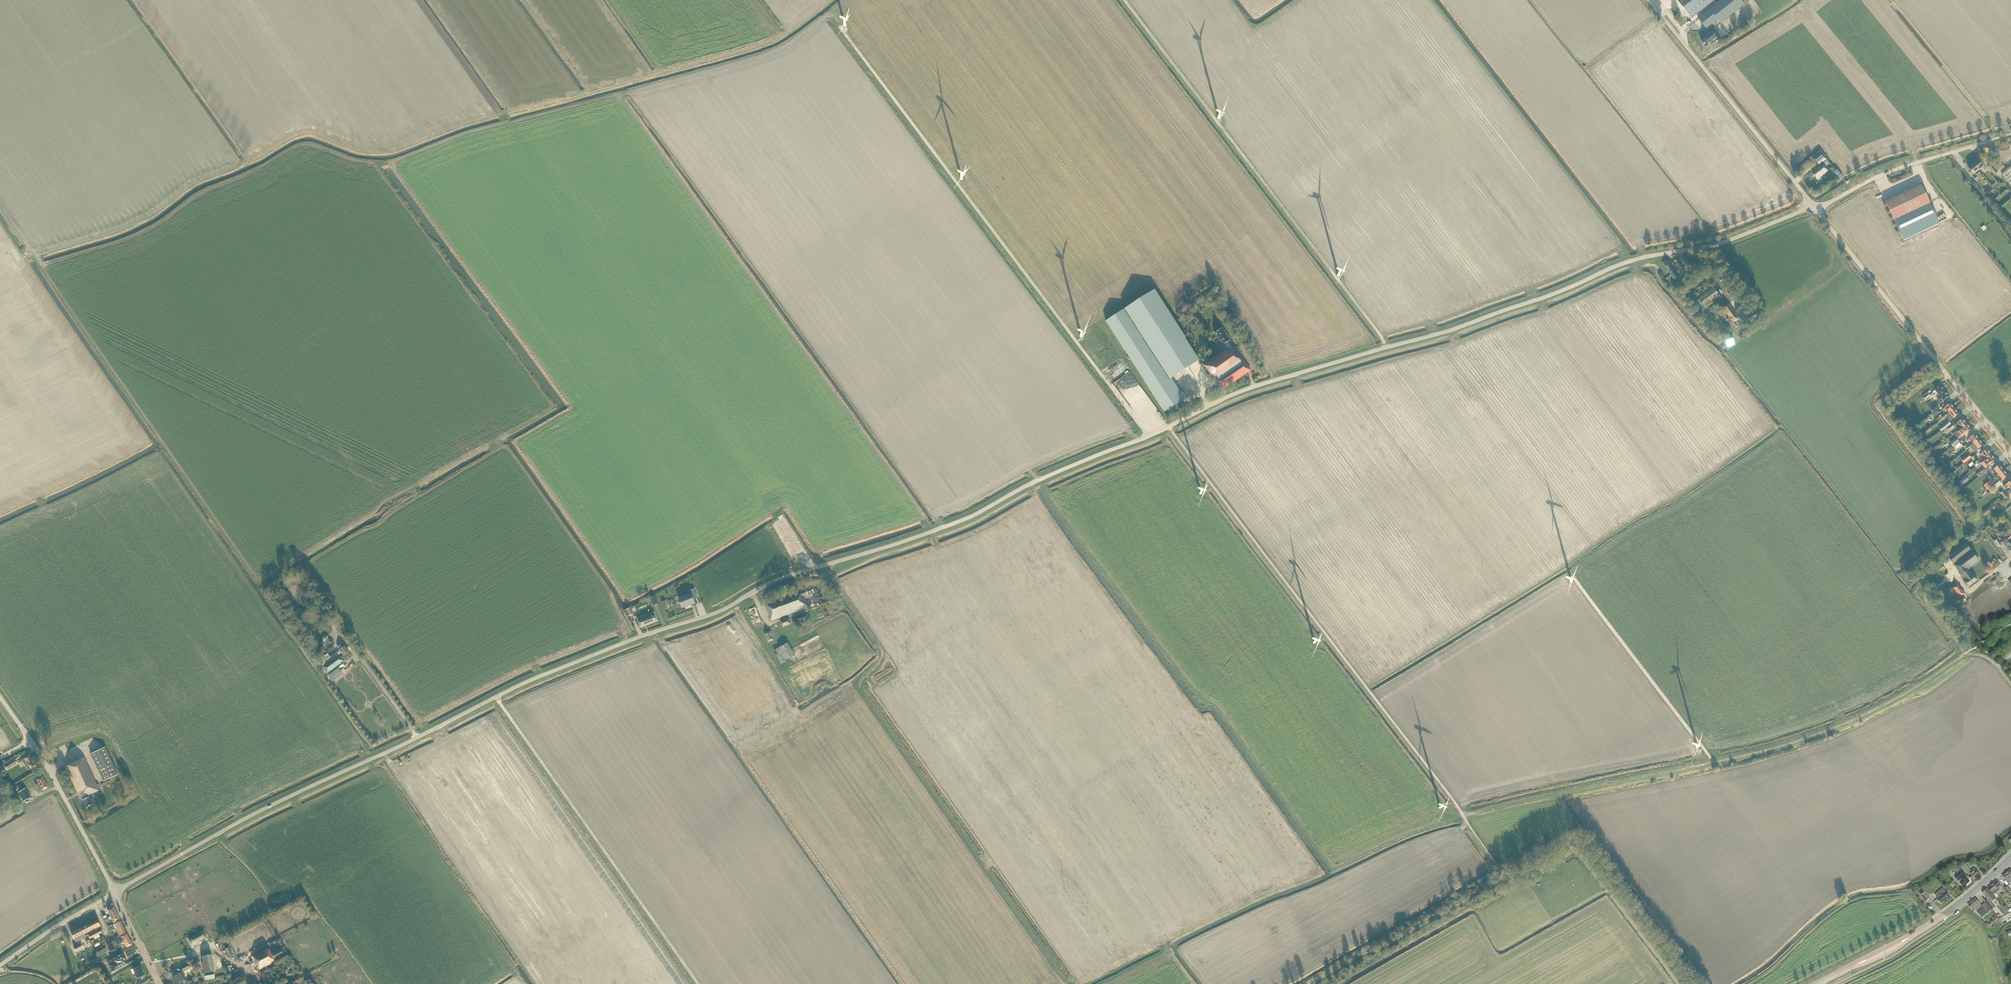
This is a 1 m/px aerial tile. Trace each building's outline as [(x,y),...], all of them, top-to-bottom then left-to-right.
[(1683,9),(1691,19),(1715,0),(1677,0),(1683,9)] [(1698,19),(1702,25),(1708,20),(1712,26),(1718,21),(1721,24),(1745,5),(1743,3),(1741,0),(1722,0),(1698,19)] [(1711,45),(1720,38),(1713,29),(1704,36),(1705,37),(1701,41),(1704,45),(1706,48),(1711,44),(1711,45)] [(1814,159),(1819,166),(1821,164),(1826,159),(1821,153),(1814,159)] [(1983,163),(1981,164),(1978,160),(1973,164),(1978,171),(1982,168),(1985,171),(1987,170),(1984,166),(1985,165),(1983,163)] [(1821,165),(1811,173),(1817,180),(1818,180),(1820,177),(1828,171),(1822,165),(1822,164),(1822,165),(1821,165)] [(1980,173),(1978,171),(1973,164),(1968,168),(1971,172),(1970,173),(1972,176),(1971,176),(1975,179),(1977,177),(1976,176),(1980,173)] [(1988,167),(1994,175),(1998,172),(1992,164),(1988,167)] [(2003,173),(2010,184),(2010,167),(2003,173)] [(1922,185),(1885,202),(1902,237),(1938,220),(1922,185)] [(1690,264),(1684,255),(1679,259),(1684,267),(1690,264)] [(1677,271),(1676,268),(1677,268),(1674,263),(1672,264),(1671,261),(1665,265),(1671,275),(1677,271)] [(1693,267),(1690,264),(1683,268),(1686,272),(1693,267)] [(1671,275),(1675,280),(1681,276),(1679,273),(1680,272),(1679,270),(1677,271),(1671,275)] [(1705,306),(1720,295),(1714,287),(1699,298),(1705,306)] [(1169,380),(1198,362),(1199,361),(1185,339),(1154,290),(1106,321),(1164,412),(1182,401),(1169,380)] [(1729,304),(1723,308),(1730,318),(1727,320),(1728,322),(1730,324),(1734,329),(1737,327),(1734,323),(1739,318),(1729,304)] [(1745,324),(1754,317),(1745,304),(1736,311),(1745,324)] [(1250,371),(1244,362),(1230,341),(1222,329),(1215,334),(1226,350),(1204,365),(1222,391),(1250,371)] [(1939,395),(1945,391),(1940,386),(1934,391),(1936,394),(1937,393),(1939,395)] [(1943,401),(1949,396),(1945,391),(1939,395),(1941,398),(1938,401),(1940,403),(1943,401)] [(1937,403),(1930,409),(1932,413),(1940,407),(1937,403)] [(1945,407),(1946,408),(1943,410),(1945,412),(1947,410),(1949,413),(1955,408),(1950,403),(1945,407)] [(1950,421),(1959,414),(1955,408),(1949,413),(1946,415),(1948,418),(1948,419),(1950,421)] [(1958,431),(1967,424),(1963,418),(1954,425),(1956,427),(1955,427),(1958,431)] [(1966,433),(1971,429),(1967,424),(1958,431),(1956,432),(1960,437),(1966,433)] [(1974,443),(1979,439),(1975,434),(1968,439),(1970,442),(1972,441),(1974,443)] [(1960,442),(1956,438),(1950,443),(1953,447),(1960,442)] [(1971,446),(1970,447),(1973,452),(1983,445),(1979,439),(1974,443),(1974,444),(1971,446)] [(1966,450),(1968,448),(1966,445),(1964,448),(1962,445),(1957,449),(1960,454),(1966,450)] [(1986,459),(1991,455),(1987,449),(1980,455),(1982,457),(1984,456),(1986,459)] [(1990,464),(1996,460),(1991,455),(1986,459),(1981,463),(1985,468),(1990,464)] [(1999,465),(1992,471),(1994,473),(1996,472),(1998,474),(2004,470),(1999,465)] [(2002,480),(2008,475),(2004,470),(1998,474),(2002,480)] [(1966,476),(1958,483),(1961,486),(1969,480),(1966,476)] [(1990,481),(1993,479),(1990,476),(1982,483),(1984,485),(1990,481)] [(1995,508),(1993,505),(1982,512),(1985,516),(1995,508)] [(2010,552),(2010,546),(2006,539),(2005,540),(2004,539),(2000,542),(2009,553),(2010,552)] [(1968,570),(1979,561),(1966,543),(1948,557),(1966,580),(1964,582),(1968,587),(1978,580),(1974,575),(1972,576),(1968,570)] [(1956,594),(1962,589),(1958,584),(1950,590),(1954,595),(1956,594)] [(810,595),(815,593),(812,587),(799,592),(799,591),(765,603),(771,621),(808,607),(805,599),(811,597),(810,595)] [(694,601),(694,600),(698,598),(694,589),(690,591),(691,594),(679,599),(682,608),(691,605),(690,603),(694,601)] [(1962,596),(1965,594),(1962,589),(1956,594),(1957,595),(1955,597),(1957,599),(1956,599),(1960,605),(1966,600),(1962,596)] [(634,614),(631,607),(625,610),(628,616),(634,614)] [(640,627),(657,620),(654,613),(637,619),(640,627)] [(782,627),(791,624),(789,618),(780,622),(782,627)] [(344,631),(338,622),(334,625),(340,633),(344,631)] [(768,642),(774,639),(771,631),(764,634),(768,642)] [(347,648),(343,642),(339,644),(340,645),(337,647),(340,650),(339,650),(343,655),(348,651),(346,649),(347,648)] [(779,648),(785,659),(794,655),(788,643),(779,648)] [(786,661),(785,659),(779,648),(774,650),(781,664),(786,661)] [(344,661),(339,654),(322,667),(327,673),(344,661)] [(320,664),(324,660),(319,656),(315,659),(320,664)] [(330,677),(333,681),(334,680),(342,674),(339,670),(332,676),(330,677)] [(118,774),(105,747),(91,754),(103,781),(118,774)] [(36,765),(29,755),(24,759),(22,760),(28,770),(30,768),(36,765)] [(7,770),(18,764),(16,760),(19,758),(18,756),(14,758),(15,759),(4,765),(7,770)] [(83,800),(86,807),(92,805),(88,795),(99,790),(99,788),(100,787),(99,784),(97,785),(84,757),(66,766),(78,793),(80,792),(83,800)] [(37,787),(45,782),(42,777),(37,780),(39,783),(36,785),(37,787)] [(48,787),(45,782),(37,787),(39,792),(43,790),(48,787)] [(31,797),(25,788),(18,792),(24,801),(31,797)] [(1973,880),(1976,877),(1963,862),(1959,865),(1965,873),(1966,872),(1973,880)] [(1979,874),(1974,868),(1971,870),(1965,863),(1965,864),(1963,862),(1976,877),(1979,874)] [(1966,875),(1961,869),(1954,876),(1959,881),(1960,882),(1964,886),(1966,884),(1970,881),(1965,876),(1966,875)] [(2010,869),(2003,876),(2007,880),(2008,882),(2009,883),(2010,882),(2010,869)] [(2001,885),(1997,881),(1988,888),(1994,895),(2000,890),(1998,888),(2001,885)] [(1946,890),(1943,887),(1935,894),(1938,897),(1937,898),(1941,903),(1950,895),(1946,890)] [(1995,907),(1991,902),(1996,898),(1987,888),(1982,892),(1988,899),(1986,901),(1993,909),(1995,907)] [(1930,898),(1925,891),(1921,895),(1926,901),(1930,898)] [(1980,914),(1985,910),(1981,905),(1980,903),(1980,902),(1976,898),(1968,904),(1972,909),(1974,911),(1976,909),(1977,911),(1980,914)] [(1982,905),(1988,912),(1991,910),(1985,902),(1982,905)] [(114,907),(107,910),(114,923),(120,920),(114,907)] [(92,923),(95,929),(96,930),(99,928),(98,927),(100,926),(97,920),(92,923)] [(118,934),(119,936),(126,932),(121,921),(114,924),(119,933),(118,934)] [(92,923),(87,925),(91,933),(96,930),(95,929),(92,923)] [(87,925),(82,928),(86,936),(91,933),(87,925)] [(85,938),(86,937),(85,936),(86,936),(82,928),(72,933),(76,942),(81,940),(81,939),(85,938)] [(205,931),(189,938),(192,946),(208,938),(205,931)] [(112,943),(114,947),(114,948),(118,946),(119,946),(121,945),(121,944),(124,942),(127,948),(132,945),(129,939),(127,934),(121,936),(123,940),(120,942),(118,938),(111,941),(112,943)] [(76,952),(83,948),(81,943),(77,945),(74,947),(76,952)] [(283,956),(280,949),(272,953),(269,948),(253,956),(260,969),(269,964),(270,966),(274,964),(273,961),(283,956)] [(107,963),(109,967),(109,968),(112,972),(127,964),(125,959),(122,954),(112,960),(107,963)] [(215,970),(212,955),(202,957),(203,962),(202,963),(204,972),(215,970)] [(181,966),(181,967),(183,972),(191,968),(188,963),(183,965),(181,966)] [(141,965),(133,968),(131,969),(133,974),(134,977),(136,976),(137,978),(145,975),(143,970),(141,965)] [(182,971),(172,975),(176,983),(179,983),(186,981),(182,971)]
